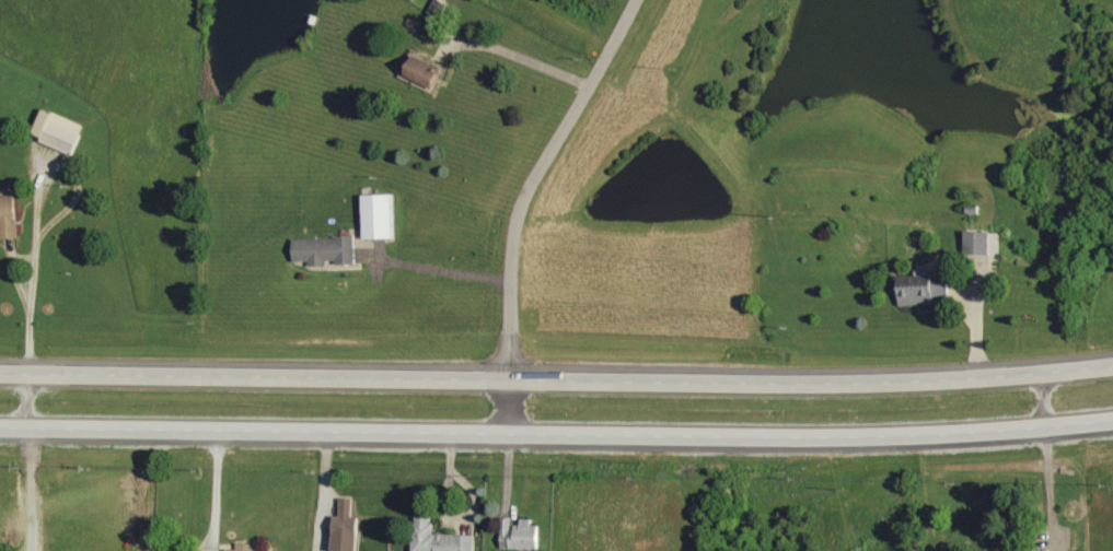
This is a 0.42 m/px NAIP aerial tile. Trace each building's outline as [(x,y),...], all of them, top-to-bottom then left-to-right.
[(403,78),(438,87),(444,64),(409,55),(403,78)] [(74,153),(85,125),(43,107),(31,136),(74,153)] [(394,238),(393,193),(362,194),(364,239),(394,238)] [(964,256),(999,256),(1000,232),(965,231),(964,256)] [(356,236),(293,238),(294,261),(309,261),(309,266),(327,265),(327,263),(356,262),(356,236)] [(899,276),(900,305),(935,304),(935,297),(958,296),(957,275),(899,276)] [(353,498),(341,498),(340,516),(333,516),(332,550),(356,550),(357,516),(352,516),(353,498)] [(433,534),(433,518),(414,517),(413,550),(474,550),(475,535),(433,534)] [(538,549),(539,522),(520,522),(520,525),(512,525),(512,518),(502,518),(501,548),(538,549)] [(258,543),(237,543),(237,550),(225,550),(259,550),(258,543)]
